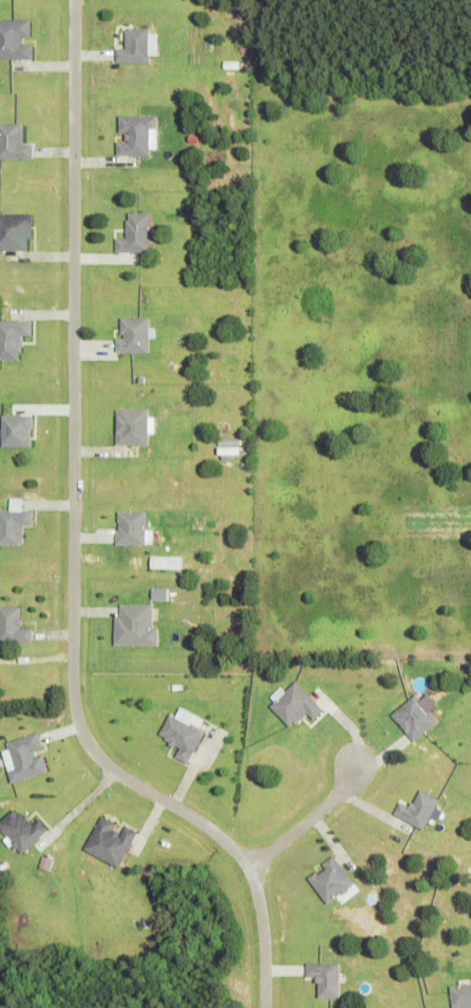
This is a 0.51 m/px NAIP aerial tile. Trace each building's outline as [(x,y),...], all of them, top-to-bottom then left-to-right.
[(0,19),(0,59),(31,60),(31,45),(22,45),(22,36),(29,36),(29,19),(0,19)] [(148,62),(148,55),(156,55),(156,33),(149,34),(149,28),(124,28),(124,48),(115,48),(115,63),(148,62)] [(155,116),(117,116),(117,133),(123,133),(124,141),(114,142),(115,156),(148,156),(147,129),(155,129),(155,116)] [(31,145),(22,145),(22,124),(0,124),(0,159),(31,159),(31,145)] [(115,252),(150,253),(151,213),(125,212),(125,237),(115,237),(115,252)] [(27,251),(27,238),(31,239),(32,214),(0,214),(0,250),(27,251)] [(148,353),(148,337),(154,338),(154,328),(148,328),(148,317),(120,317),(120,338),(115,338),(115,353),(148,353)] [(0,321),(0,360),(21,360),(21,335),(32,335),(32,321),(0,321)] [(146,445),(147,408),(115,408),(114,444),(146,445)] [(31,446),(31,415),(1,414),(0,446),(31,446)] [(238,445),(217,446),(217,454),(238,453),(238,445)] [(22,544),(22,525),(32,525),(32,510),(21,510),(21,497),(8,497),(8,510),(0,510),(0,544),(22,544)] [(116,544),(151,544),(151,529),(144,529),(144,510),(115,510),(116,544)] [(180,568),(180,556),(149,555),(149,567),(180,568)] [(114,645),(157,644),(157,627),(151,627),(151,603),(119,604),(119,615),(114,615),(114,645)] [(0,606),(0,641),(31,641),(31,628),(19,627),(19,606),(0,606)] [(312,719),(322,709),(294,680),(284,691),(281,688),(266,703),(289,727),(305,712),(312,719)] [(426,693),(419,699),(414,693),(390,714),(413,741),(438,720),(429,711),(436,705),(426,693)] [(203,719),(179,707),(174,716),(168,713),(157,736),(179,747),(174,757),(187,763),(203,732),(198,729),(203,719)] [(47,772),(43,754),(35,756),(34,748),(41,746),(38,732),(5,740),(7,749),(2,750),(9,781),(47,772)] [(393,814),(423,829),(429,817),(435,820),(440,810),(434,807),(439,799),(418,788),(409,806),(399,801),(393,814)] [(14,807),(0,820),(0,830),(21,853),(48,829),(38,818),(31,825),(14,807)] [(118,867),(137,831),(124,825),(120,832),(113,828),(116,823),(101,815),(83,849),(118,867)] [(307,876),(326,904),(354,885),(335,857),(307,876)] [(339,963),(306,962),(306,977),(317,977),(317,997),(338,998),(339,963)] [(452,1007),(470,1007),(470,983),(449,985),(452,1007)]
